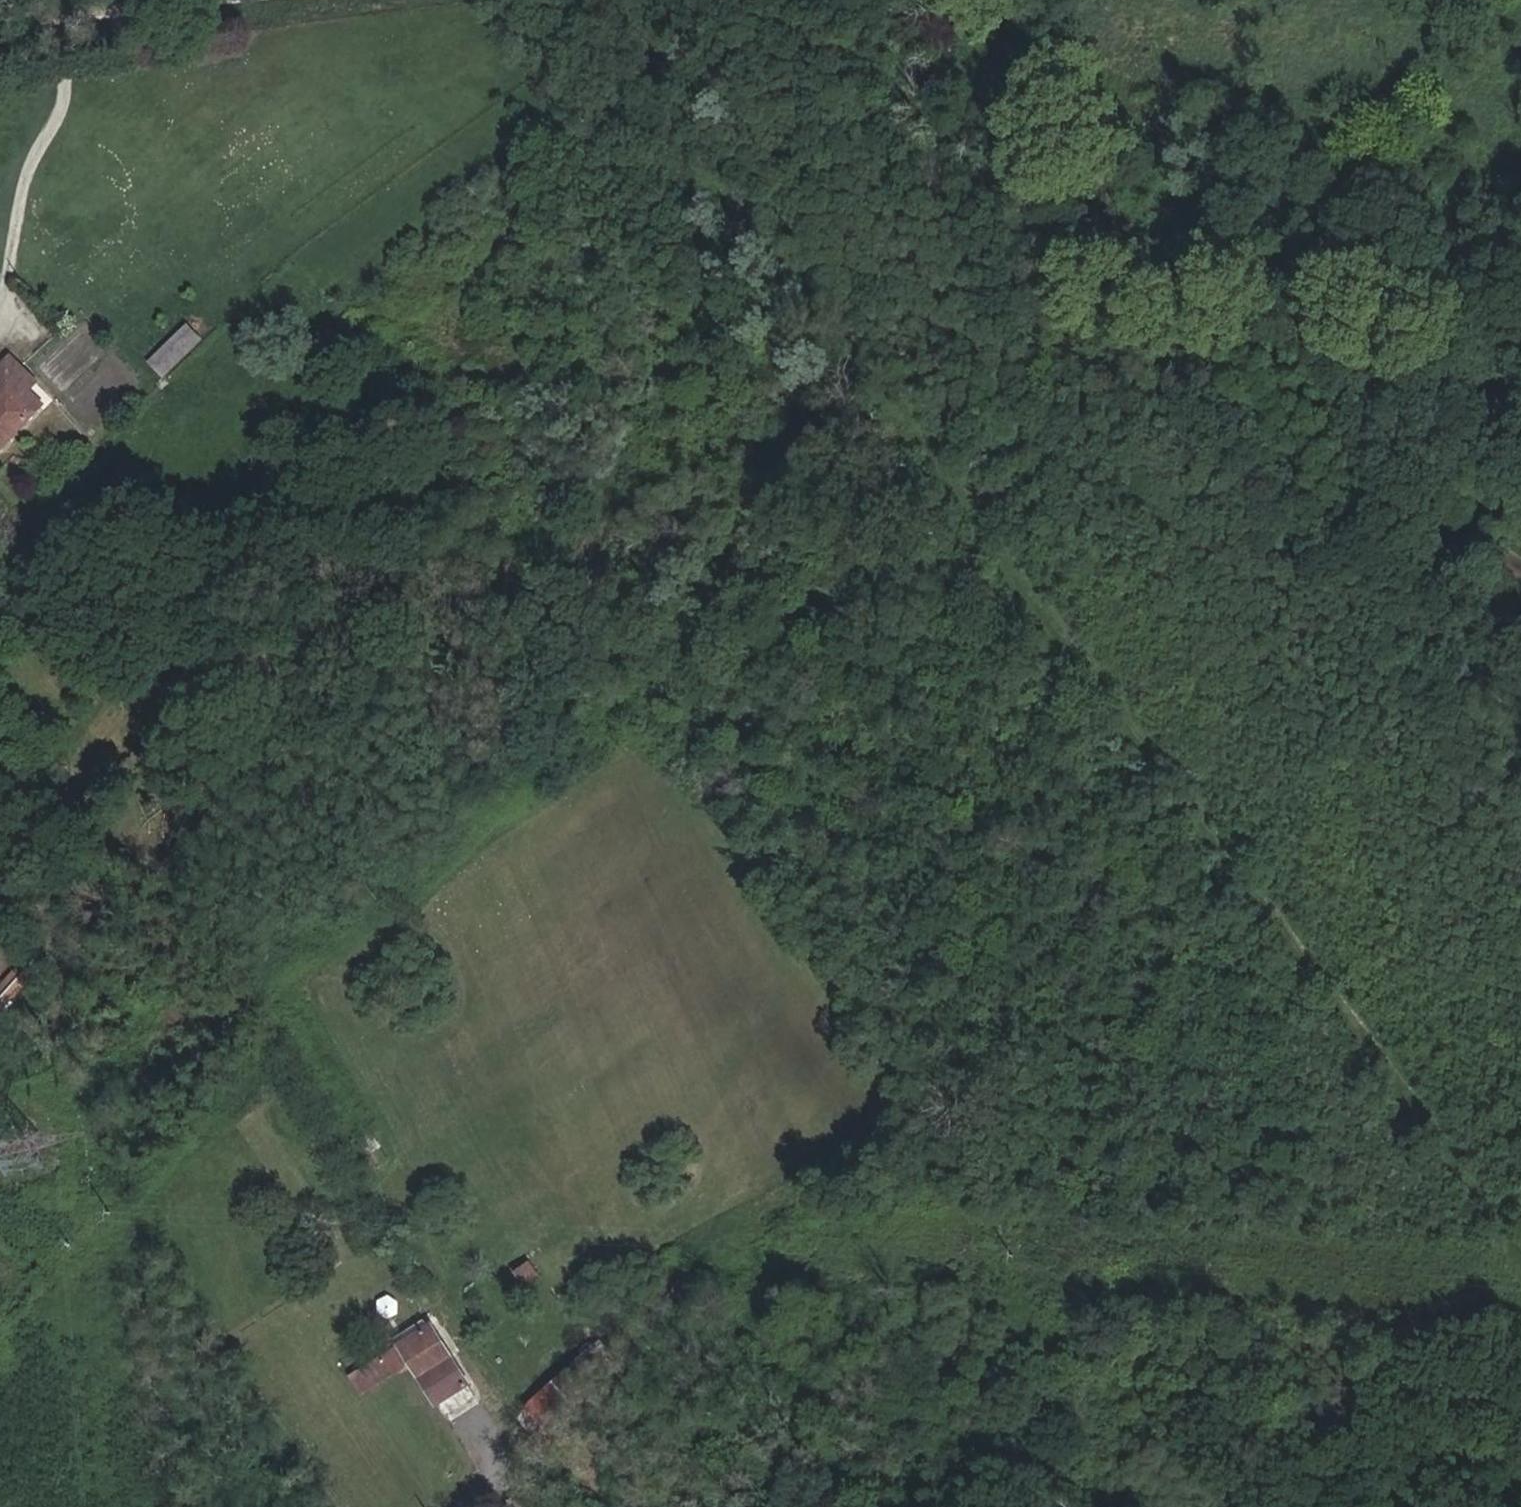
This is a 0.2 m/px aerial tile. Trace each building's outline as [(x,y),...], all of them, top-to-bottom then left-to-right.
[(147,359),(153,365),(192,327),(186,320),(147,359)] [(192,327),(153,365),(165,378),(205,339),(192,327)] [(42,381),(13,352),(0,364),(0,382),(5,387),(0,392),(0,450),(48,402),(35,388),(42,381)] [(26,961),(0,987),(0,1011),(37,973),(26,961)] [(356,1142),(367,1158),(382,1148),(386,1145),(376,1129),(356,1142)] [(382,1148),(367,1158),(374,1169),(389,1159),(382,1148)] [(545,1276),(533,1259),(517,1270),(529,1288),(545,1276)] [(431,1324),(353,1376),(363,1392),(410,1362),(421,1379),(439,1405),(470,1384),(452,1358),(431,1324)] [(618,1365),(599,1343),(528,1404),(548,1426),(618,1365)] [(1060,1409),(1072,1401),(1064,1389),(1051,1397),(1060,1409)]
